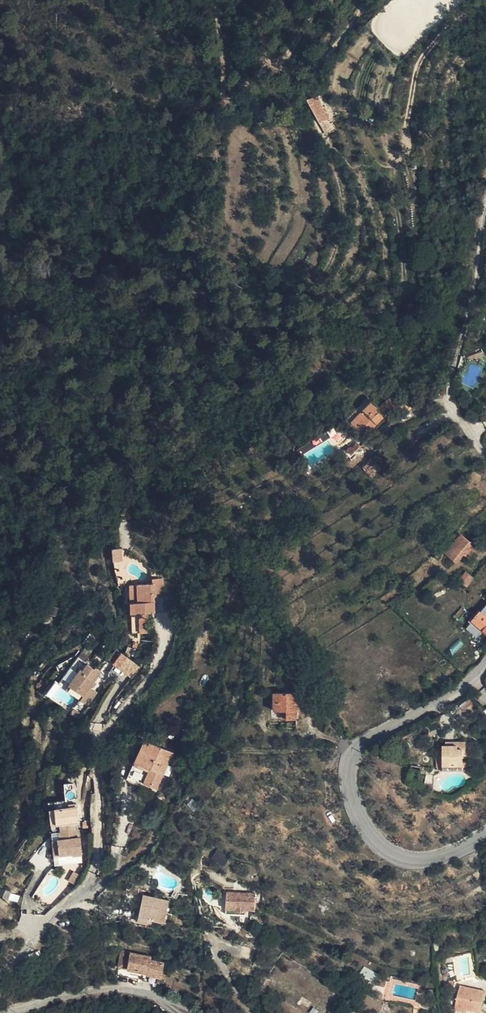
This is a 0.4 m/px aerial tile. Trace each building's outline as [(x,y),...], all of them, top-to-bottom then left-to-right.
[(331,112),(322,93),(313,98),(322,116),(331,112)] [(367,426),(370,429),(383,416),(377,409),(379,407),(373,402),(352,423),(360,431),(367,426)] [(335,450),(324,432),(298,447),(309,465),(335,450)] [(373,479),(383,471),(376,462),(366,470),(373,479)] [(477,544),(462,533),(446,551),(461,564),(477,544)] [(113,561),(122,561),(122,550),(113,550),(113,561)] [(167,624),(168,609),(177,610),(178,590),(167,590),(167,595),(151,594),(151,614),(148,613),(147,623),(152,624),(161,624),(167,624)] [(151,614),(151,594),(143,594),(143,623),(147,623),(148,613),(151,614)] [(485,632),(485,618),(480,614),(473,622),(485,632)] [(152,624),(151,644),(160,644),(161,624),(152,624)] [(121,653),(112,665),(131,679),(140,667),(121,653)] [(89,704),(107,679),(103,676),(101,678),(95,671),(89,677),(87,675),(74,690),(89,704)] [(71,694),(86,707),(89,704),(74,690),(71,694)] [(89,704),(86,707),(94,713),(104,701),(96,694),(89,704)] [(291,716),(290,725),(302,725),(302,698),(276,697),(276,715),(285,715),(291,716)] [(79,715),(77,719),(84,725),(87,722),(79,715)] [(163,755),(175,765),(201,735),(176,715),(149,747),(161,757),(163,755)] [(446,744),(447,762),(470,762),(469,747),(473,747),(472,737),(459,738),(460,743),(446,744)] [(66,812),(52,813),(53,828),(58,827),(58,836),(74,834),(73,826),(73,819),(75,819),(74,808),(66,809),(66,812)] [(74,834),(58,836),(59,844),(55,844),(56,858),(68,857),(68,860),(79,859),(78,849),(75,849),(75,842),(74,834)] [(223,865),(228,857),(217,851),(212,858),(223,865)] [(70,883),(80,890),(86,882),(76,875),(70,883)] [(141,913),(155,919),(165,896),(139,886),(128,914),(139,918),(141,913)] [(18,903),(20,895),(4,891),(2,899),(18,903)] [(233,913),(242,913),(242,896),(213,896),(213,913),(223,913),(223,915),(233,915),(233,913)] [(120,946),(116,961),(124,963),(127,948),(120,946)] [(124,963),(116,961),(114,970),(125,973),(127,965),(145,970),(145,973),(158,976),(162,961),(149,958),(150,954),(127,948),(124,963)] [(354,963),(349,974),(359,979),(362,975),(365,976),(367,971),(354,963)] [(482,993),(458,987),(454,1004),(468,1007),(478,1010),(482,993)]
